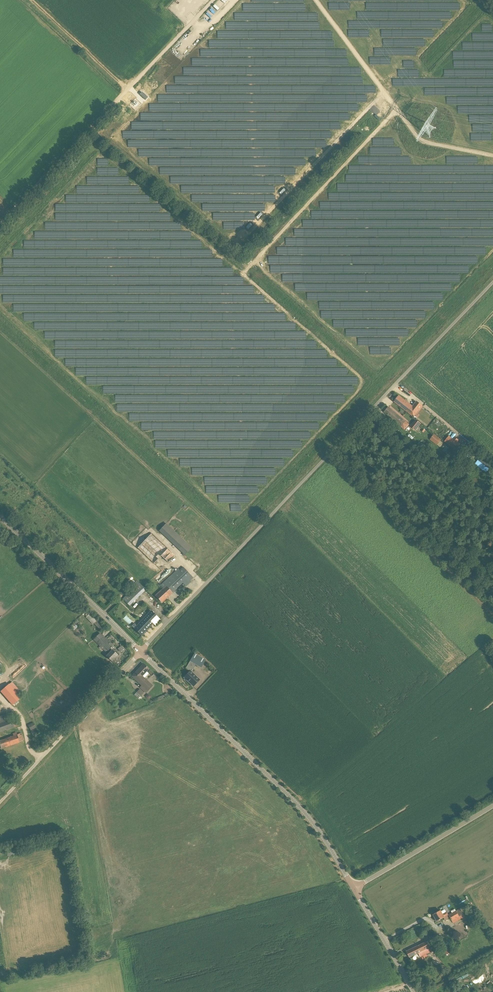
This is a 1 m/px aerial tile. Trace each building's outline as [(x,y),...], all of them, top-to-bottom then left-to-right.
[(416,402),(412,407),(399,396),(395,402),(414,417),(422,406),(416,402)] [(402,427),(405,429),(409,424),(389,407),(385,413),(402,427)] [(421,424),(416,419),(410,426),(416,431),(421,424)] [(438,444),(442,440),(434,434),(431,439),(430,440),(437,445),(438,444)] [(448,436),(444,442),(455,450),(460,445),(457,443),(459,441),(454,437),(453,440),(448,436)] [(480,457),(475,464),(486,472),(491,466),(480,457)] [(185,555),(192,547),(166,523),(159,530),(185,555)] [(175,555),(152,533),(138,548),(154,563),(161,556),(169,563),(175,555)] [(161,585),(164,589),(156,596),(162,603),(173,593),(172,593),(183,583),(186,586),(191,582),(190,581),(193,578),(184,567),(180,570),(178,569),(161,585)] [(140,583),(123,599),(129,606),(146,590),(140,583)] [(141,636),(153,623),(156,626),(160,620),(151,611),(137,626),(134,624),(131,626),(141,636)] [(92,614),(88,619),(93,624),(94,623),(101,631),(104,627),(100,623),(101,623),(98,620),(92,614)] [(78,620),(70,627),(74,631),(80,626),(77,624),(79,622),(78,620)] [(118,655),(111,648),(113,646),(100,633),(94,639),(107,652),(104,654),(112,661),(118,655)] [(190,661),(196,665),(201,668),(206,660),(194,653),(190,661)] [(189,671),(184,677),(193,686),(200,680),(192,672),(196,665),(190,661),(189,662),(190,662),(186,668),(189,671)] [(142,676),(145,673),(149,669),(144,664),(132,676),(142,685),(140,688),(146,693),(153,686),(142,676)] [(21,698),(9,684),(1,691),(13,705),(21,698)] [(11,720),(8,711),(0,714),(0,724),(11,720)] [(20,725),(17,718),(11,720),(0,724),(0,732),(20,725)] [(17,733),(13,734),(14,736),(0,741),(0,745),(1,748),(16,743),(24,740),(22,733),(17,735),(17,733)] [(17,854),(16,850),(15,845),(6,847),(8,856),(17,854)] [(460,909),(449,916),(449,915),(447,912),(443,914),(441,911),(433,915),(437,921),(444,917),(446,920),(450,918),(452,921),(464,915),(460,909)] [(430,940),(418,945),(406,951),(410,957),(419,953),(420,957),(431,952),(429,947),(433,946),(430,940)]
